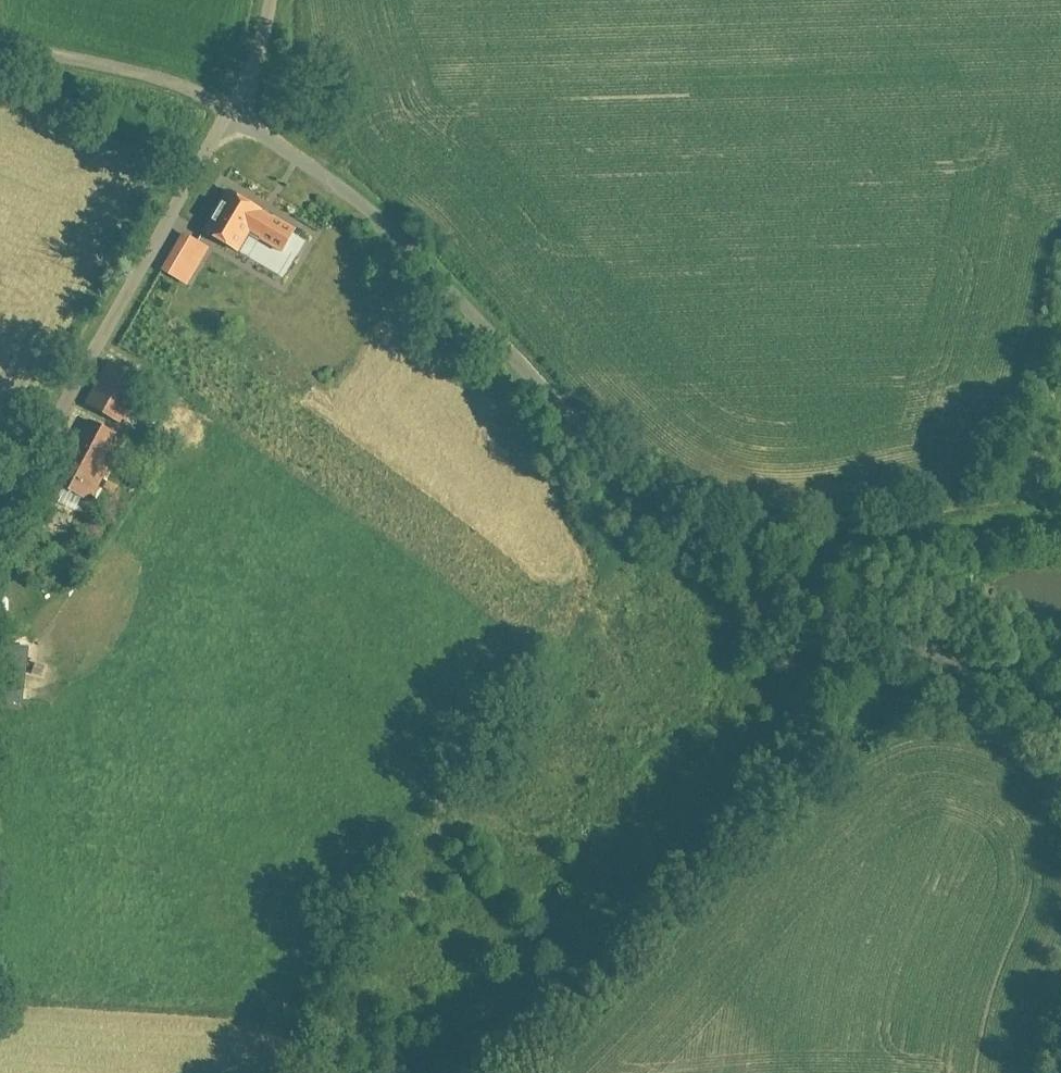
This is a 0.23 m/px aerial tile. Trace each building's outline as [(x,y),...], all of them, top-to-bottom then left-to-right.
[(264,252),(279,261),(298,231),(229,187),(200,232),(254,266),(264,252)] [(284,271),(308,283),(324,253),(301,240),(284,271)] [(106,365),(84,405),(118,423),(139,383),(106,365)] [(49,480),(90,501),(122,441),(82,419),(49,480)]
